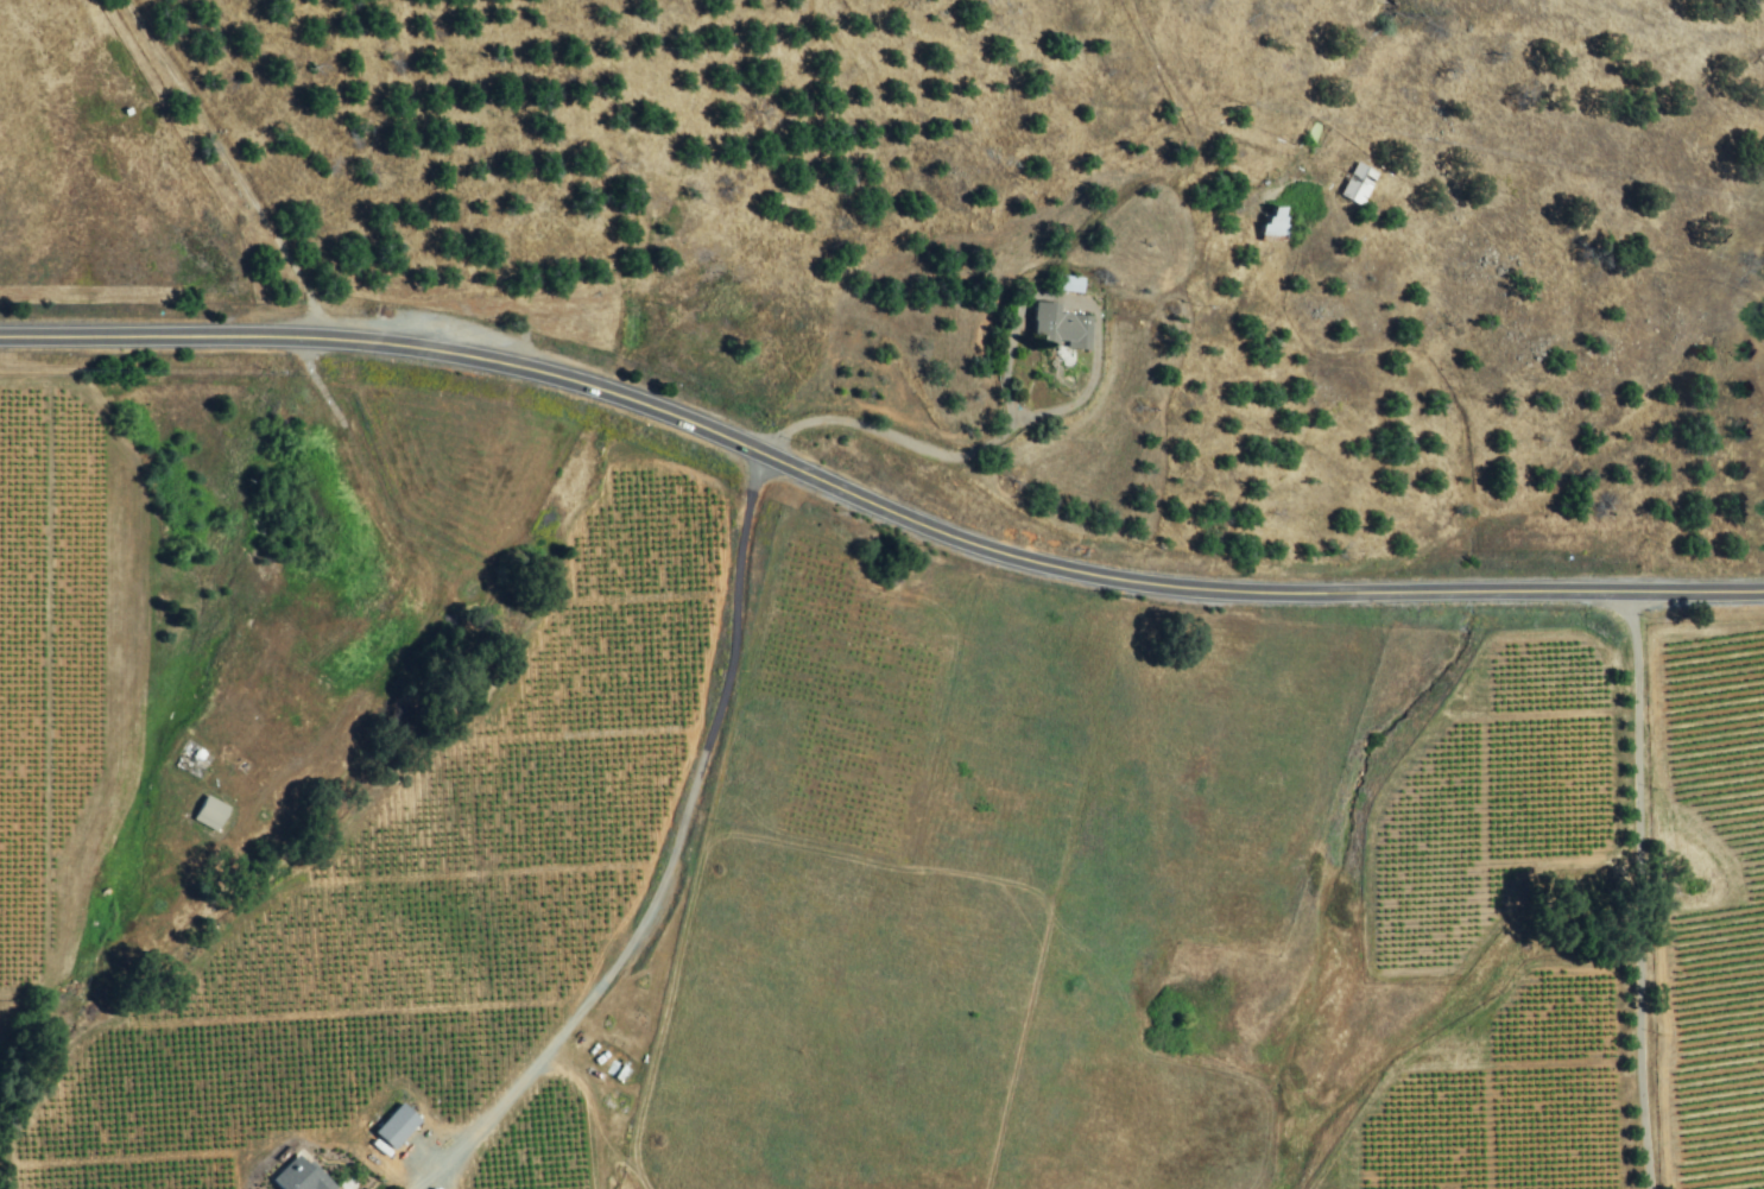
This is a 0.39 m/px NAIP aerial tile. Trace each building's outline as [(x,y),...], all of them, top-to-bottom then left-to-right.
[(1376,173),(1355,162),(1337,196),(1358,207),(1376,173)] [(1262,239),(1281,240),(1283,208),(1263,208),(1262,239)] [(1080,294),(1082,278),(1059,276),(1058,292),(1080,294)] [(1088,351),(1089,316),(1057,315),(1057,304),(1035,303),(1033,343),(1065,345),(1065,349),(1088,351)] [(191,821),(216,831),(226,805),(201,796),(191,821)] [(371,1132),(390,1150),(417,1121),(398,1103),(371,1132)] [(267,1180),(276,1188),(332,1188),(296,1152),(267,1180)]
